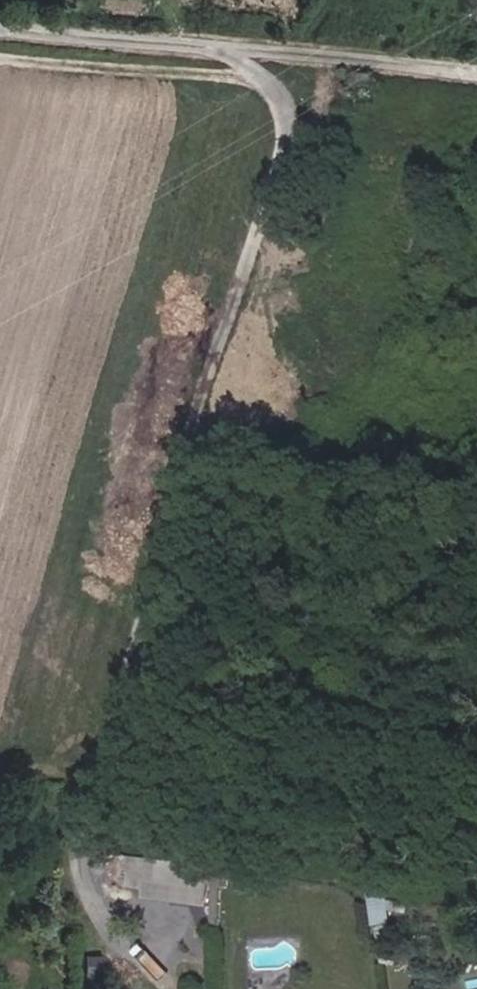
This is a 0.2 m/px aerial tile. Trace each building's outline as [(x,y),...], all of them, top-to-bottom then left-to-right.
[(179,863),(132,857),(128,886),(145,888),(143,898),(175,902),(179,863)] [(210,867),(179,863),(175,902),(206,906),(210,867)] [(221,928),(222,888),(228,889),(229,870),(214,867),(212,928),(221,928)] [(389,926),(387,900),(369,901),(371,928),(374,928),(389,926)] [(397,964),(389,926),(374,928),(382,966),(397,964)]
